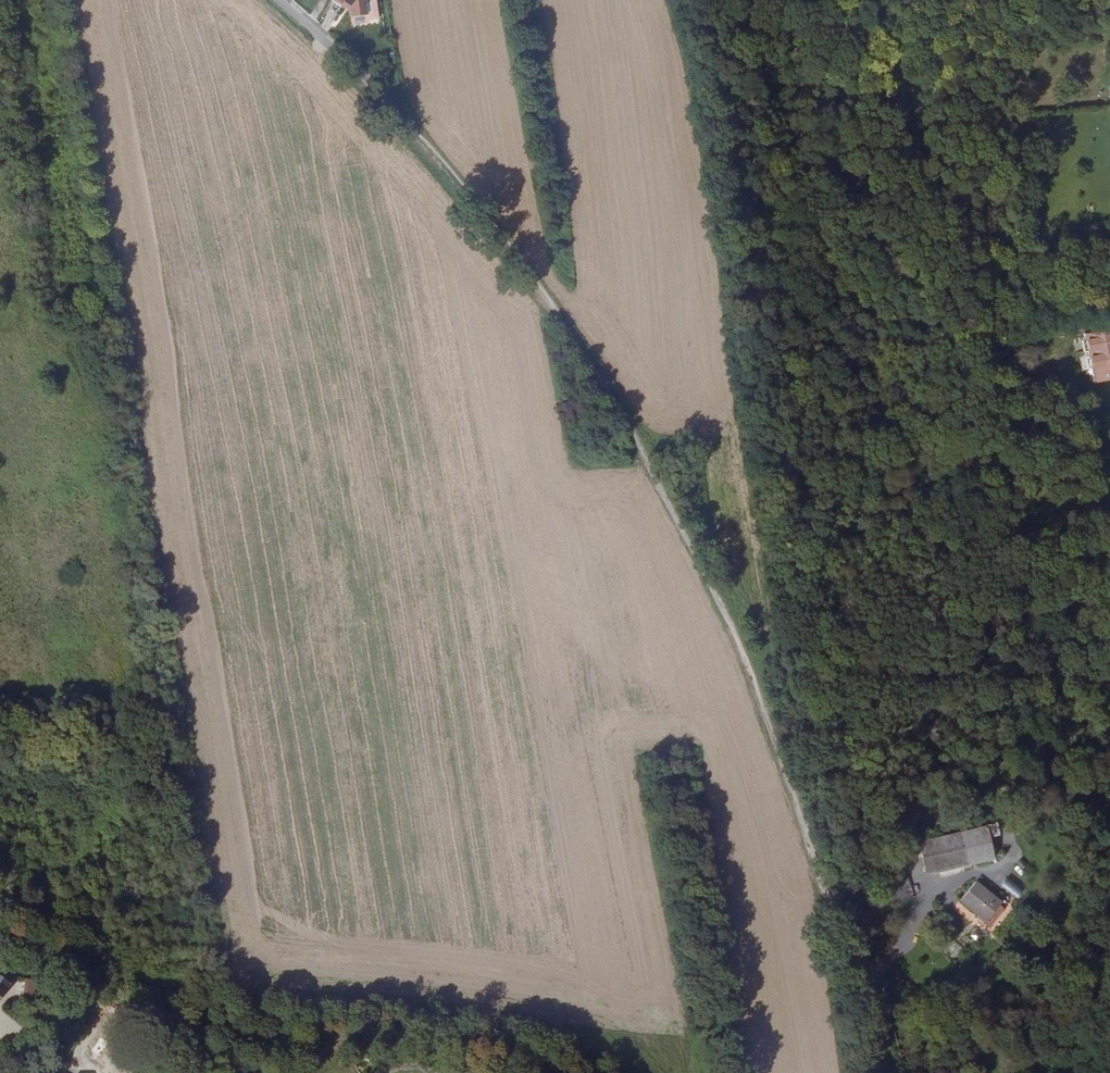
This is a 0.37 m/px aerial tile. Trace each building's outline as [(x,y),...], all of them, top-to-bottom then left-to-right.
[(345,10),(346,17),(362,14),(359,0),(330,0),(345,10)] [(1076,335),(1085,383),(1109,379),(1109,329),(1076,335)] [(967,866),(959,833),(918,844),(926,876),(967,866)] [(885,869),(894,900),(912,895),(903,864),(885,869)] [(1014,898),(1021,891),(1004,877),(998,884),(1014,898)] [(960,902),(986,923),(1001,904),(976,883),(960,902)] [(34,982),(25,981),(23,1000),(31,1002),(34,982)] [(12,1006),(4,1000),(3,1002),(11,1009),(23,1011),(23,1008),(12,1006)]
